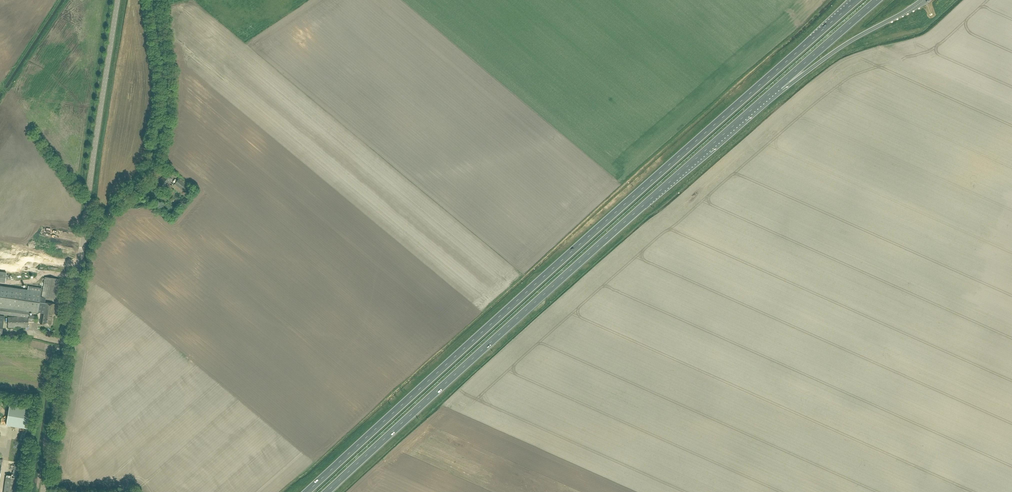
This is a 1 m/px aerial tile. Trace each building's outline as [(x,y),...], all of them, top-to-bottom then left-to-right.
[(172,180),(165,174),(160,181),(161,182),(157,186),(163,190),(167,184),(168,185),(172,180)] [(179,179),(174,186),(172,184),(170,187),(183,197),(185,195),(185,196),(186,195),(187,196),(190,192),(189,191),(187,194),(186,193),(185,193),(183,191),(187,186),(184,183),(179,179)] [(40,254),(27,255),(27,252),(22,252),(23,261),(40,260),(40,254)] [(0,272),(0,282),(5,282),(6,280),(8,280),(9,275),(6,275),(6,273),(0,272)] [(45,277),(42,297),(40,297),(42,288),(28,286),(28,290),(0,286),(0,314),(22,317),(8,317),(8,328),(28,328),(28,321),(36,322),(37,316),(29,315),(29,311),(38,313),(38,312),(41,313),(40,319),(39,319),(39,324),(40,324),(50,326),(52,315),(53,315),(55,304),(45,303),(46,298),(56,299),(59,279),(45,277)] [(9,405),(6,425),(25,428),(29,408),(9,405)] [(15,478),(6,477),(4,491),(17,491),(19,479),(15,478)]
